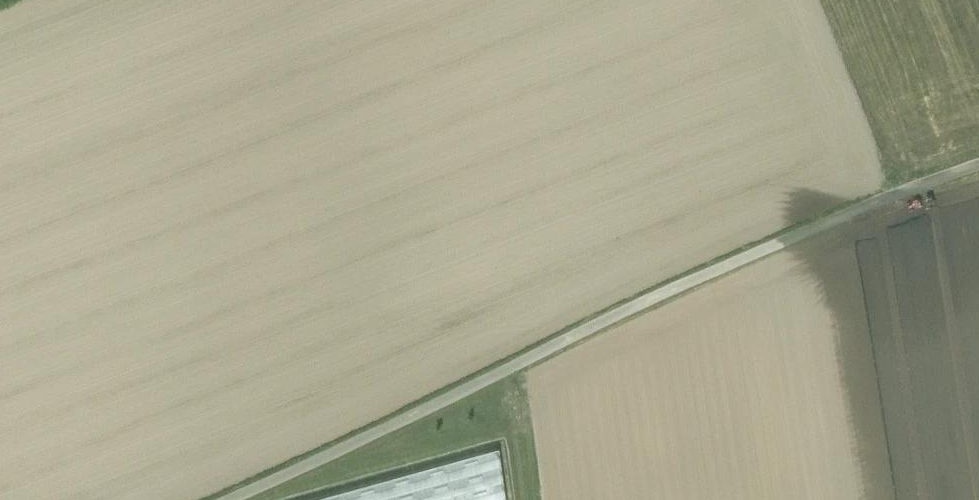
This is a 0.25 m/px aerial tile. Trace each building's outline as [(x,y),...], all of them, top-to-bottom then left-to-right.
[(322,499),(503,499),(496,455),(496,452),(322,499)]
